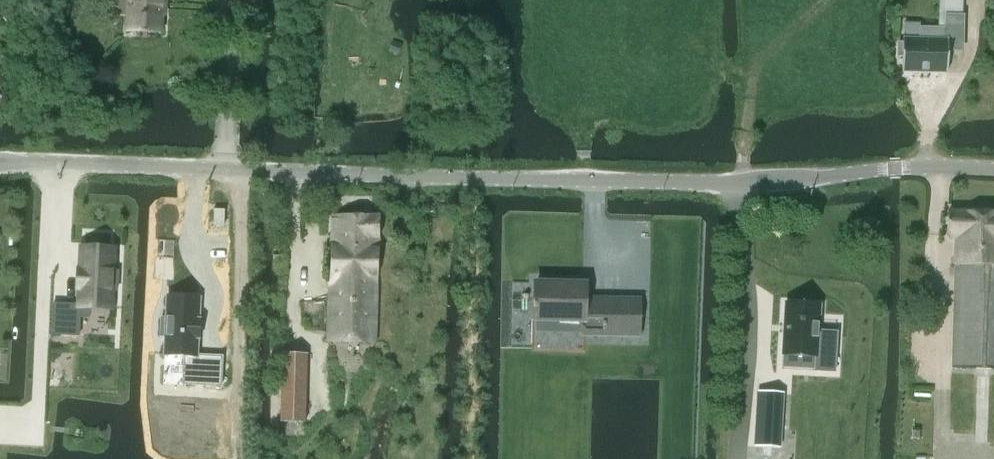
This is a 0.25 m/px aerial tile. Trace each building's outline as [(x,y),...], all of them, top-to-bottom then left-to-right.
[(128,17),(127,31),(161,32),(163,2),(165,0),(115,0),(114,17),(128,17)] [(898,42),(897,56),(902,56),(902,71),(947,72),(948,41),(963,42),(963,15),(945,15),(945,28),(920,27),(920,23),(904,22),(904,39),(903,39),(903,42),(898,42)] [(946,234),(953,242),(955,242),(955,259),(952,368),(993,369),(993,213),(948,211),(946,234)] [(378,276),(380,216),(334,213),(328,339),(373,341),(376,276),(378,276)] [(53,304),(52,334),(79,336),(80,317),(90,318),(90,307),(111,308),(112,290),(117,290),(118,272),(113,271),(114,249),(81,248),(80,270),(79,270),(78,288),(79,289),(79,305),(53,304)] [(637,334),(638,300),(585,299),(585,285),(536,284),(535,304),(533,304),(533,309),(535,309),(535,320),(583,321),(583,332),(637,334)] [(161,318),(160,337),(165,337),(164,355),(187,356),(186,384),(223,385),(225,355),(199,354),(201,298),(168,297),(167,318),(161,318)] [(780,353),(781,353),(817,355),(816,370),(816,371),(835,372),(837,331),(820,331),(821,304),(784,301),(780,353)] [(281,408),(281,422),(305,423),(305,409),(307,356),(284,355),(281,408)] [(756,392),(753,446),(780,447),(783,393),(756,392)]
